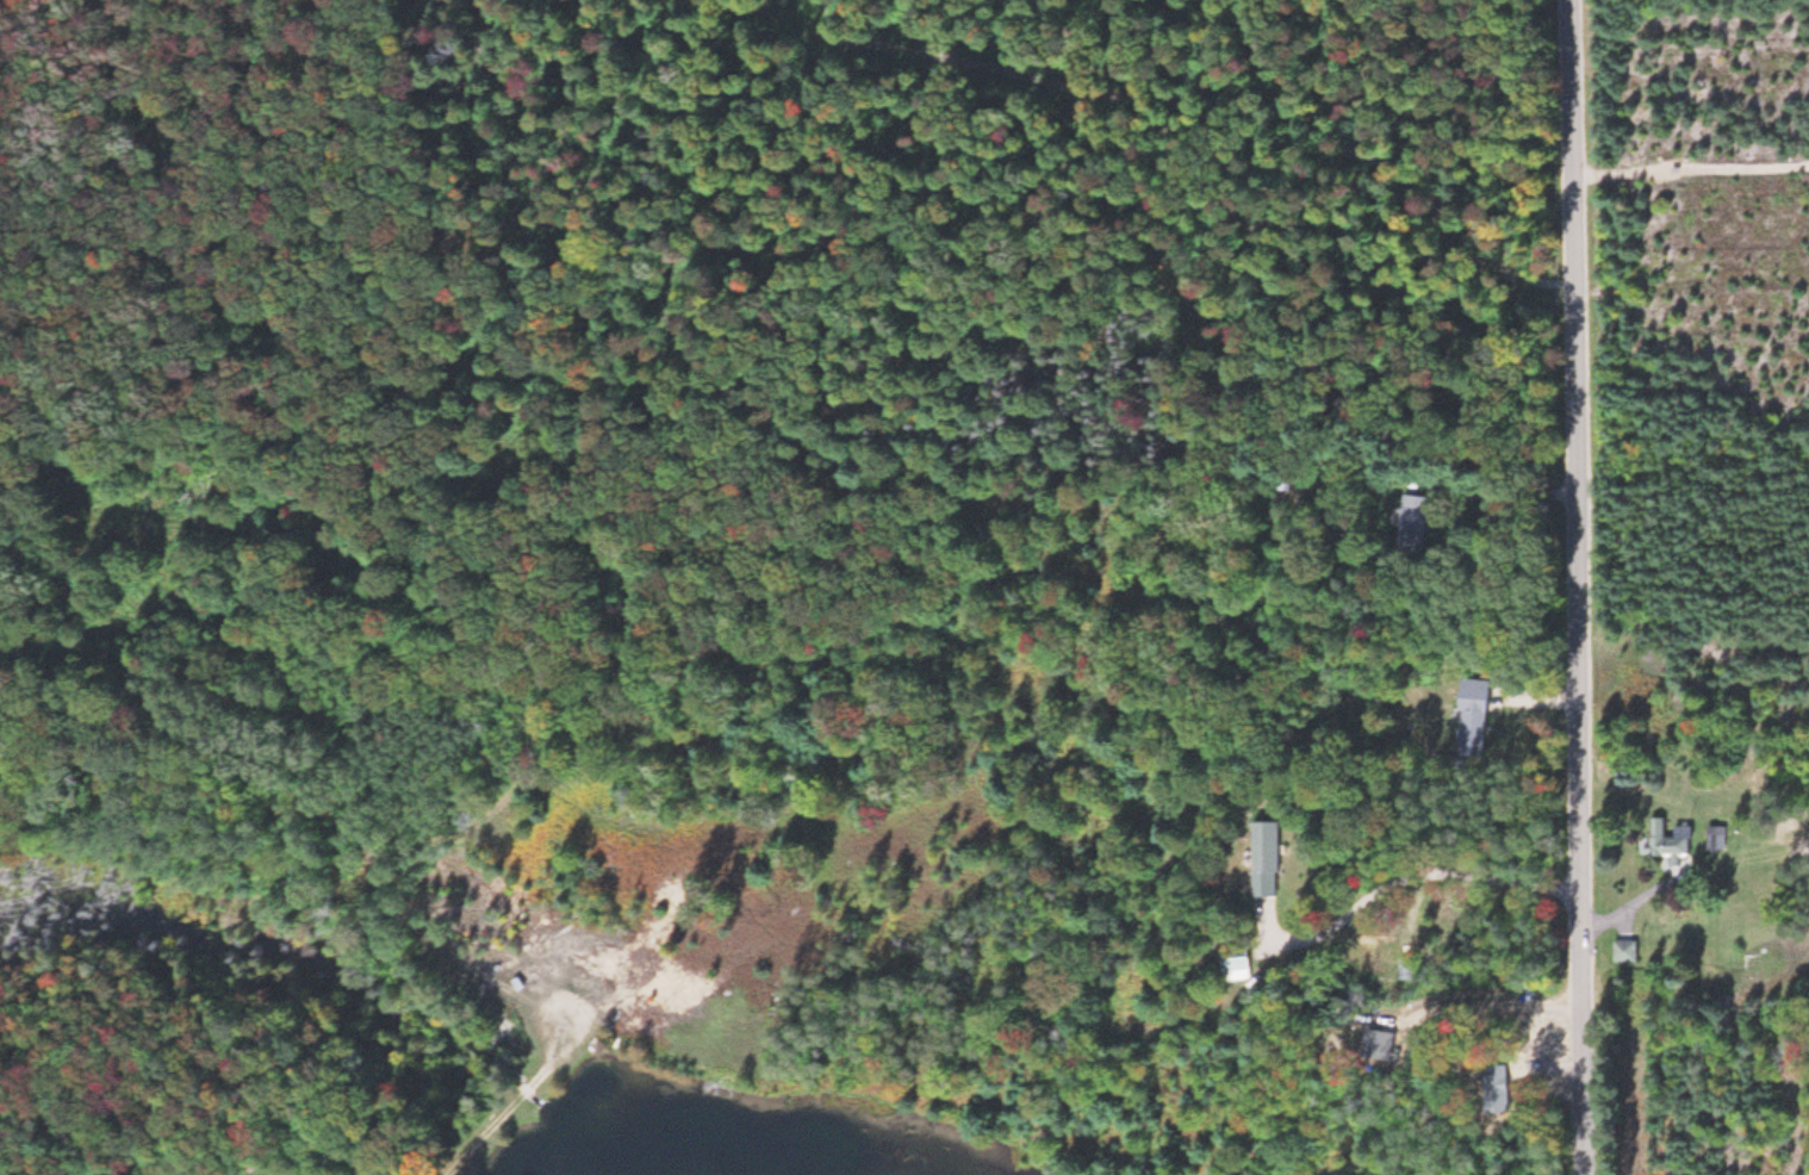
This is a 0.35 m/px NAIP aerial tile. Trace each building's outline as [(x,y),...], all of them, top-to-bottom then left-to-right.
[(1407,545),(1434,546),(1435,501),(1409,500),(1407,545)] [(1494,686),(1465,685),(1464,736),(1492,737),(1494,686)] [(1653,854),(1671,855),(1671,862),(1696,862),(1697,825),(1680,824),(1680,835),(1670,835),(1670,817),(1654,816),(1653,854)] [(1258,896),(1284,896),(1284,821),(1258,821),(1258,896)] [(1729,848),(1729,825),(1712,825),(1712,848),(1729,848)] [(1618,939),(1618,961),(1641,961),(1641,939),(1618,939)] [(1419,982),(1419,962),(1404,962),(1404,982),(1419,982)]
